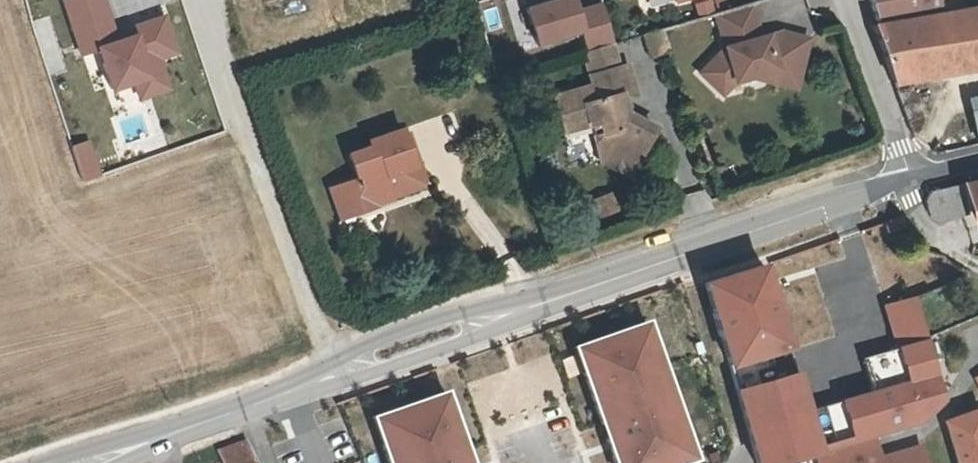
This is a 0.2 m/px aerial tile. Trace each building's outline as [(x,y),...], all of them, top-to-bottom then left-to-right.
[(67,1),(84,53),(101,48),(114,90),(137,82),(143,98),(171,89),(160,56),(177,51),(166,17),(136,27),(139,36),(119,42),(105,0),(69,0),(67,1)] [(525,2),(536,43),(583,30),(575,0),(531,0),(525,2)] [(581,33),(586,49),(613,42),(601,0),(599,0),(578,6),(585,32),(581,33)] [(871,22),(941,11),(939,0),(864,0),(871,22)] [(941,11),(964,7),(963,0),(939,0),(941,11)] [(755,4),(714,16),(723,45),(696,72),(723,97),(738,80),(748,78),(797,92),(812,37),(783,28),(771,31),(770,28),(763,30),(755,4)] [(968,9),(977,56),(977,7),(968,9)] [(977,66),(977,56),(968,9),(872,24),(911,136),(921,118),(912,92),(901,89),(898,80),(977,66)] [(654,55),(670,50),(662,28),(647,33),(654,55)] [(584,52),(591,76),(619,67),(611,44),(584,52)] [(565,131),(591,123),(600,120),(608,146),(639,160),(657,124),(627,110),(622,93),(634,89),(627,64),(619,67),(591,76),(593,85),(556,97),(565,131)] [(976,141),(977,140),(977,104),(969,106),(976,141)] [(596,141),(608,146),(600,120),(591,123),(596,141)] [(366,147),(345,154),(346,160),(404,143),(400,131),(364,142),(366,147)] [(89,142),(72,148),(83,180),(100,175),(89,142)] [(404,143),(346,160),(352,181),(323,189),(329,211),(347,207),(350,220),(368,214),(364,197),(381,191),(383,198),(418,188),(404,143)] [(961,182),(959,183),(963,209),(977,206),(977,178),(961,182)] [(936,224),(957,215),(946,187),(924,195),(936,224)] [(386,209),(383,198),(381,191),(364,197),(368,214),(386,209)] [(598,219),(618,211),(610,192),(590,200),(598,219)] [(334,225),(350,220),(347,207),(329,211),(334,225)] [(757,462),(775,462),(811,450),(817,449),(807,418),(755,246),(699,266),(711,310),(709,310),(716,335),(718,334),(757,462)] [(841,405),(853,436),(865,432),(912,416),(935,393),(910,299),(882,311),(896,350),(889,353),(890,354),(900,383),(872,394),(841,405)] [(641,343),(650,340),(643,320),(634,323),(641,343)] [(677,443),(687,440),(650,340),(641,343),(634,323),(580,342),(588,363),(579,367),(613,462),(623,458),(624,462),(675,462),(683,460),(677,443)] [(588,363),(580,342),(571,346),(579,367),(588,363)] [(900,383),(890,354),(862,365),(872,394),(900,383)] [(440,417),(449,414),(442,393),(432,396),(440,417)] [(449,414),(440,417),(432,396),(378,416),(386,437),(377,440),(385,462),(467,462),(449,414)] [(977,411),(977,400),(942,415),(955,462),(977,462),(977,411)] [(853,436),(841,405),(807,418),(817,449),(853,436)] [(386,437),(378,416),(369,419),(377,440),(386,437)] [(811,450),(816,462),(921,462),(913,440),(881,450),(883,456),(873,459),(871,453),(865,432),(853,436),(817,449),(811,450)] [(677,443),(683,460),(693,456),(687,440),(677,443)] [(247,445),(221,454),(225,462),(254,462),(247,445)] [(883,456),(881,450),(871,453),(873,459),(883,456)]
